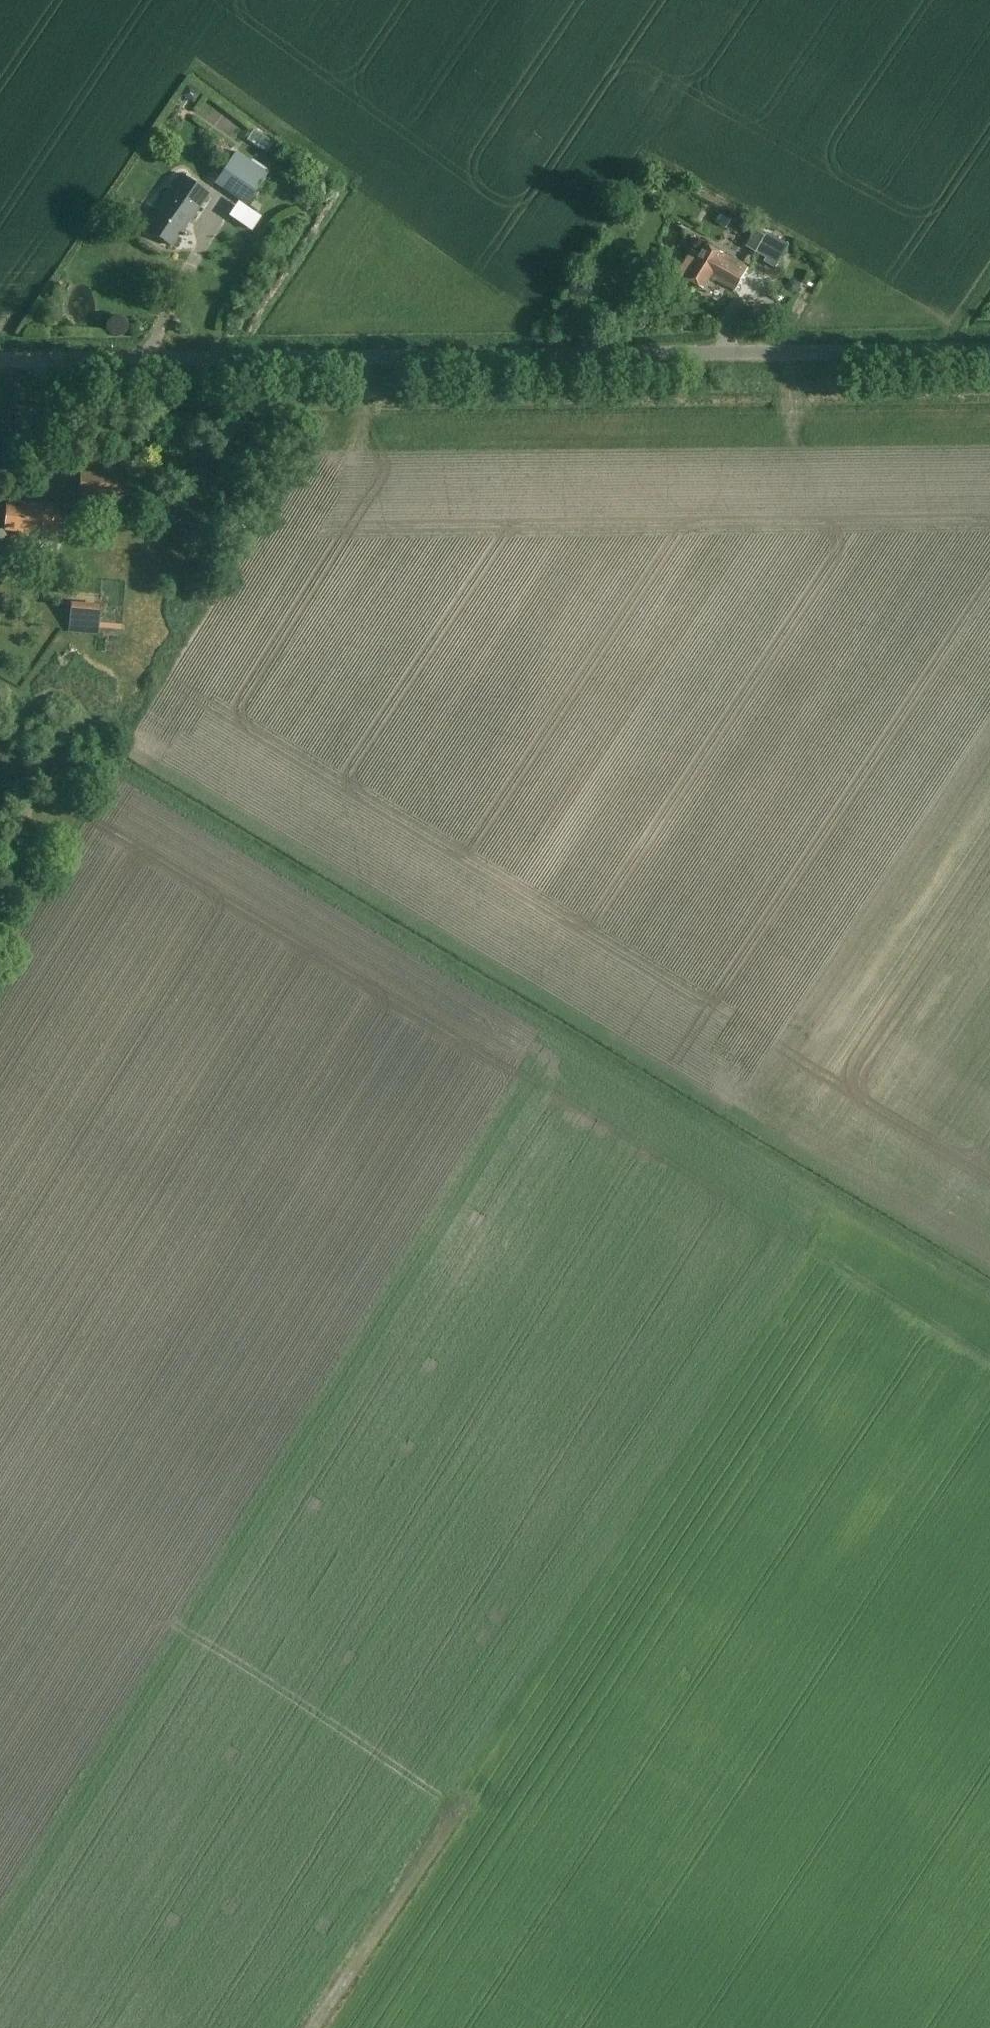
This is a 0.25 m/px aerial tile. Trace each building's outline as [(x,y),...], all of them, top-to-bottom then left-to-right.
[(240,138),(260,152),(269,138),(250,125),(240,138)] [(267,174),(235,152),(215,183),(245,205),(267,174)] [(210,193),(181,174),(156,211),(158,212),(147,229),(173,246),(192,218),(193,219),(210,193)] [(789,245),(767,233),(757,252),(767,258),(765,261),(777,268),(789,245)] [(724,252),(708,243),(701,255),(693,250),(679,274),(705,288),(711,278),(736,292),(749,268),(723,254),(724,252)] [(125,458),(81,455),(78,496),(123,499),(125,458)] [(21,536),(55,539),(58,504),(40,502),(39,506),(35,506),(35,503),(8,501),(6,529),(22,530),(21,536)]
